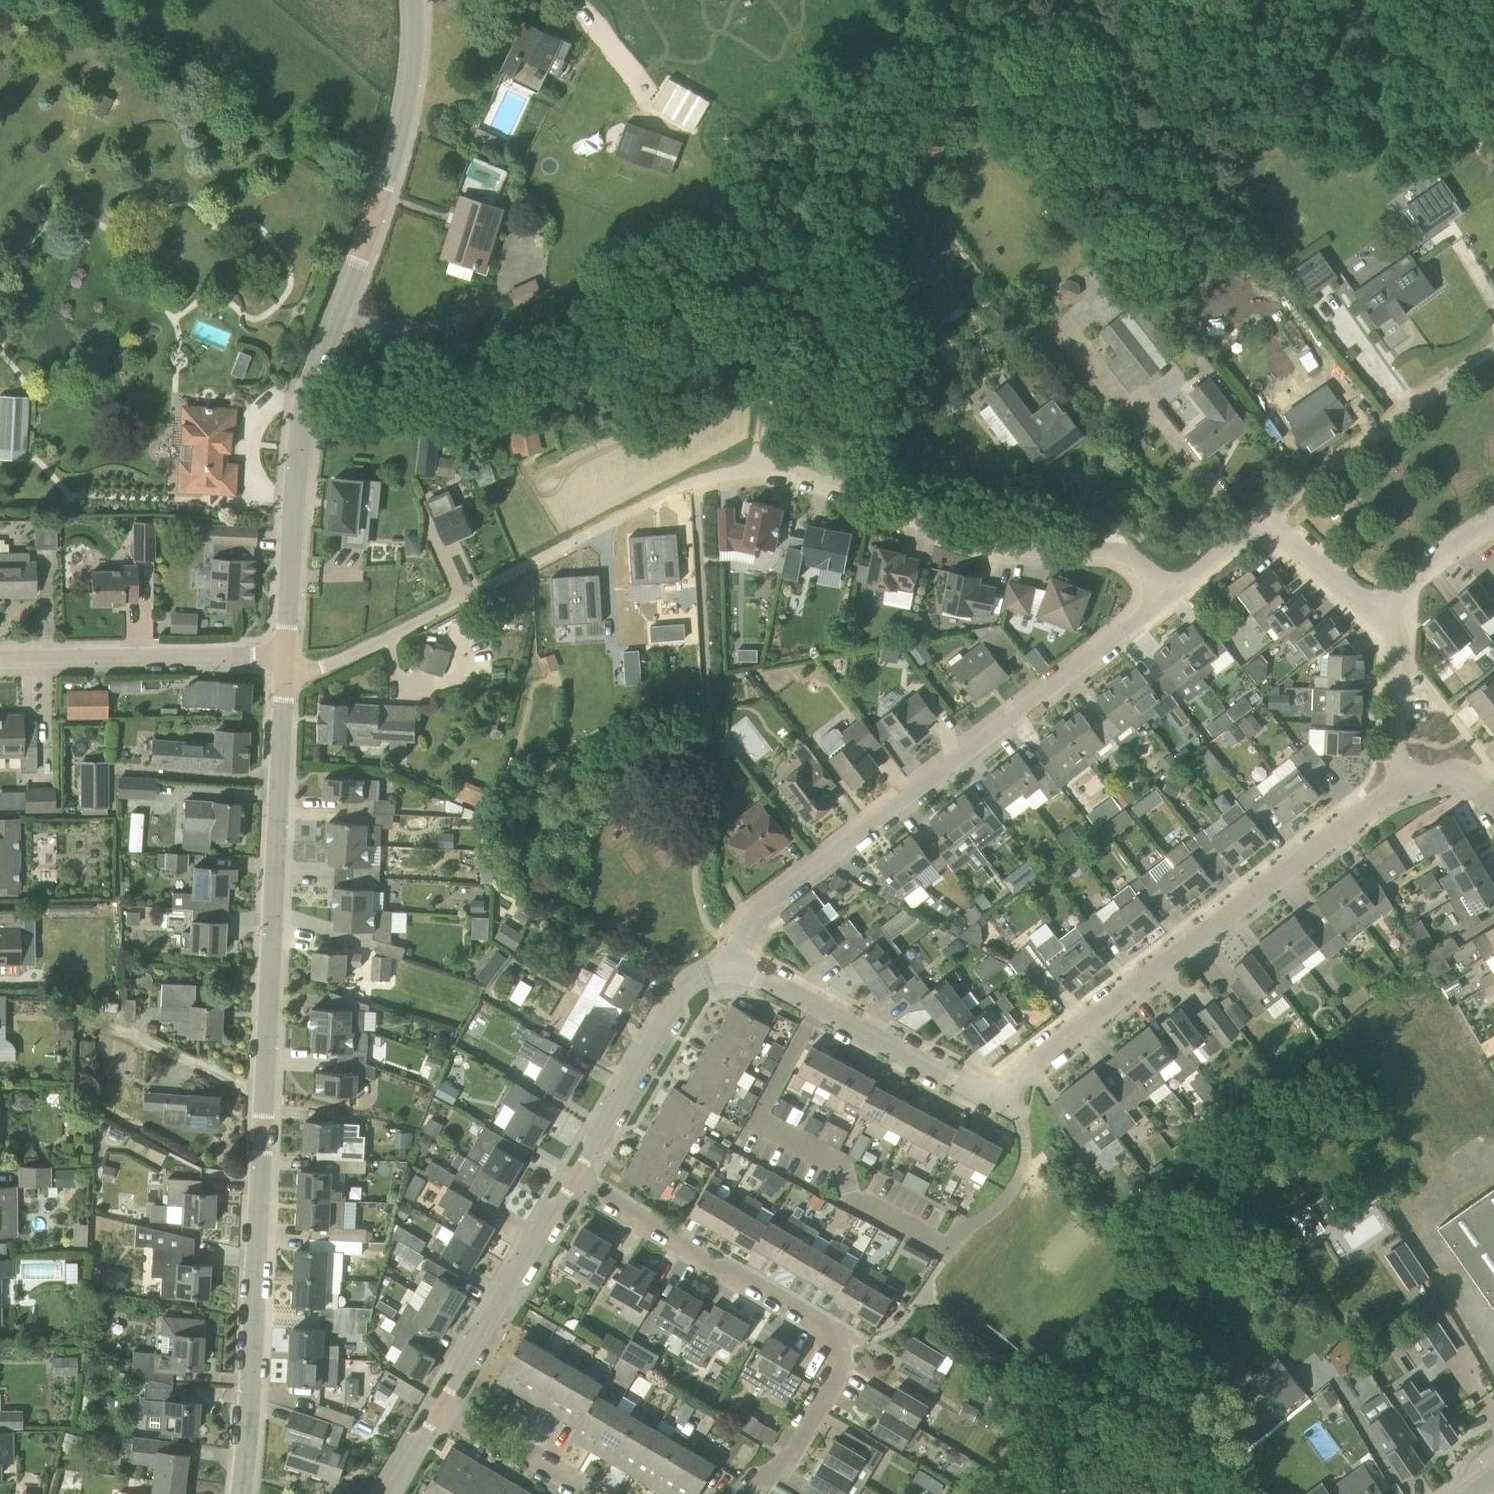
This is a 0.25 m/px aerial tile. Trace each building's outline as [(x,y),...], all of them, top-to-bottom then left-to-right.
[(542,87),(549,70),(561,76),(568,60),(565,58),(572,42),(527,21),(526,20),(502,69),(542,87)] [(645,73),(634,103),(680,119),(690,88),(645,73)] [(90,111),(101,118),(113,98),(102,92),(90,111)] [(615,154),(639,162),(653,167),(664,134),(651,129),(627,121),(615,154)] [(498,135),(479,126),(476,135),(494,143),(498,135)] [(1427,190),(1408,205),(1430,236),(1449,221),(1450,221),(1463,211),(1455,201),(1451,194),(1438,204),(1427,190)] [(463,197),(444,256),(451,258),(447,272),(472,280),(476,266),(485,269),(503,209),(463,197)] [(940,319),(963,303),(916,238),(893,254),(940,319)] [(1321,250),(1293,270),(1311,296),(1339,276),(1321,250)] [(1436,290),(1410,253),(1355,292),(1379,325),(1404,308),(1406,311),(1436,290)] [(509,291),(516,302),(541,288),(534,276),(509,291)] [(1060,297),(1070,301),(1079,294),(1079,283),(1068,279),(1059,285),(1060,297)] [(1131,391),(1152,374),(1178,353),(1138,302),(1102,330),(1122,355),(1110,364),(1131,391)] [(1224,320),(1213,322),(1215,335),(1226,334),(1224,320)] [(240,351),(237,359),(248,363),(251,356),(240,351)] [(1210,377),(1205,381),(1191,392),(1210,416),(1191,432),(1209,455),(1231,437),(1235,433),(1238,436),(1249,427),(1210,377)] [(1010,387),(993,402),(1021,439),(1042,467),(1044,465),(1084,435),(1066,412),(1054,397),(1031,415),(1010,387)] [(26,459),(28,396),(0,395),(0,458),(26,459)] [(1355,422),(1339,399),(1306,422),(1297,409),(1286,417),(1310,453),(1355,422)] [(179,459),(177,490),(214,492),(229,493),(234,493),(236,464),(225,464),(226,445),(227,434),(234,434),(234,423),(235,409),(215,408),(196,407),(195,423),(181,422),(179,443),(182,443),(191,444),(190,460),(181,459),(179,459)] [(515,457),(540,452),(535,428),(528,429),(526,421),(509,425),(515,457)] [(436,475),(439,455),(420,453),(418,473),(436,475)] [(441,459),(438,474),(453,477),(456,461),(441,459)] [(331,512),(330,529),(348,530),(346,543),(366,545),(369,516),(359,515),(363,479),(350,477),(350,480),(334,479),(333,498),(332,498),(331,500),(332,500),(332,507),(331,507),(331,509),(331,510),(331,512)] [(446,543),(474,531),(462,504),(456,506),(455,503),(449,490),(427,500),(446,543)] [(758,545),(775,549),(776,549),(784,508),(753,502),(748,525),(737,523),(736,522),(734,522),(735,525),(722,525),(720,523),(723,550),(737,549),(737,550),(756,554),(758,545)] [(35,549),(57,548),(57,520),(35,521),(35,549)] [(156,521),(133,521),(133,561),(156,561),(156,521)] [(213,544),(213,552),(228,553),(229,547),(232,544),(246,545),(247,542),(257,543),(258,527),(194,524),(193,543),(213,544)] [(789,545),(783,575),(798,578),(801,562),(806,563),(845,571),(848,556),(852,533),(851,533),(851,534),(827,529),(827,528),(818,526),(811,525),(809,524),(809,525),(806,537),(804,548),(789,545)] [(408,535),(407,552),(421,553),(423,536),(408,535)] [(633,541),(633,589),(681,589),(681,541),(633,541)] [(213,552),(210,607),(210,608),(240,610),(240,605),(252,606),(253,584),(252,584),(252,577),(254,577),(255,559),(254,559),(254,547),(257,547),(257,543),(247,542),(246,545),(232,544),(229,547),(228,553),(213,552)] [(898,587),(913,589),(919,560),(905,557),(905,553),(876,547),(865,601),(882,605),(886,586),(898,588),(898,587)] [(0,552),(0,593),(9,593),(9,595),(35,594),(35,563),(30,563),(30,552),(9,552),(0,552)] [(859,564),(856,580),(867,582),(870,566),(859,564)] [(122,571),(92,571),(93,604),(124,604),(124,601),(137,601),(137,565),(122,565),(122,571)] [(1224,589),(1238,607),(1244,602),(1252,613),(1274,596),(1287,587),(1272,567),(1252,582),(1245,573),(1224,589)] [(974,613),(990,617),(996,586),(980,583),(982,577),(951,571),(943,608),(974,615),(974,613)] [(1053,577),(1039,614),(1076,628),(1077,626),(1080,627),(1082,626),(1084,621),(1085,617),(1081,616),(1091,591),(1069,583),(1070,580),(1068,578),(1062,575),(1059,576),(1058,578),(1053,577)] [(1479,579),(1459,595),(1473,614),(1481,624),(1493,614),(1493,599),(1479,579)] [(1010,582),(1005,607),(1030,612),(1035,587),(1010,582)] [(553,589),(553,637),(601,637),(601,589),(553,589)] [(1274,596),(1252,613),(1266,631),(1273,626),(1281,636),(1302,620),(1315,610),(1301,591),(1281,606),(1274,596)] [(1424,626),(1437,642),(1448,656),(1467,641),(1477,654),(1487,646),(1492,642),(1493,641),(1492,638),(1481,624),(1473,614),(1462,623),(1450,607),(1449,607),(1424,626)] [(171,621),(171,634),(197,634),(197,613),(184,613),(183,621),(171,621)] [(1344,634),(1338,626),(1329,615),(1310,630),(1302,620),(1281,636),(1295,655),(1302,649),(1310,660),(1344,634)] [(686,623),(651,625),(652,641),(687,639),(686,623)] [(1174,633),(1171,635),(1204,677),(1215,669),(1210,663),(1228,649),(1217,634),(1208,641),(1197,627),(1194,623),(1192,626),(1182,633),(1179,629),(1174,633)] [(1020,650),(1001,624),(975,629),(982,638),(981,639),(984,643),(953,667),(977,698),(1009,674),(998,660),(1016,647),(1020,650)] [(1166,645),(1154,654),(1168,671),(1159,678),(1171,693),(1178,687),(1188,700),(1209,685),(1203,678),(1204,677),(1171,635),(1168,637),(1163,641),(1166,645)] [(435,645),(421,639),(412,664),(443,676),(453,651),(449,649),(452,642),(438,637),(435,645)] [(1343,676),(1352,676),(1364,677),(1365,654),(1359,654),(1347,637),(1322,657),(1321,675),(1315,675),(1315,687),(1329,688),(1342,688),(1343,676)] [(920,666),(933,656),(922,642),(909,651),(920,666)] [(740,647),(740,659),(758,659),(758,647),(740,647)] [(640,649),(624,650),(627,685),(643,684),(640,649)] [(901,651),(884,649),(883,661),(899,663),(901,651)] [(556,652),(539,657),(544,673),(561,667),(556,652)] [(1261,653),(1244,667),(1257,684),(1265,678),(1267,661),(1261,653)] [(1046,660),(1036,667),(1040,672),(1049,665),(1046,660)] [(1117,676),(1115,678),(1147,721),(1148,720),(1158,712),(1154,706),(1171,693),(1159,678),(1151,684),(1149,682),(1137,667),(1126,676),(1123,672),(1117,676)] [(1482,713),(1493,704),(1493,674),(1468,694),(1482,713)] [(1110,688),(1098,698),(1111,715),(1102,721),(1114,736),(1133,722),(1137,728),(1140,726),(1147,721),(1115,678),(1112,681),(1107,685),(1110,688)] [(249,709),(250,682),(197,679),(196,706),(222,707),(239,708),(249,709)] [(142,680),(113,680),(113,691),(118,692),(142,691),(142,680)] [(1270,691),(1270,694),(1280,694),(1280,686),(1276,686),(1270,691)] [(1313,722),(1341,723),(1341,711),(1363,712),(1364,689),(1342,688),(1329,688),(1315,687),(1313,722)] [(106,716),(106,691),(69,692),(69,693),(69,706),(69,716),(106,716)] [(883,718),(870,728),(882,742),(894,733),(906,748),(925,733),(929,730),(926,725),(937,716),(919,692),(907,700),(906,700),(904,702),(885,716),(883,718)] [(60,693),(60,706),(69,706),(69,693),(60,693)] [(1270,694),(1269,708),(1290,709),(1290,694),(1280,694),(1270,694)] [(1243,696),(1233,704),(1241,714),(1251,707),(1243,696)] [(320,741),(351,741),(382,742),(382,737),(392,737),(391,757),(407,758),(408,738),(416,739),(418,706),(321,702),(320,741)] [(1222,703),(1207,715),(1221,733),(1236,721),(1222,703)] [(1482,713),(1493,729),(1493,704),(1482,713)] [(238,717),(239,708),(222,707),(221,716),(238,717)] [(1061,720),(1058,722),(1090,764),(1097,759),(1100,757),(1095,751),(1114,736),(1102,721),(1094,728),(1081,711),(1069,720),(1066,716),(1061,720)] [(1251,714),(1239,723),(1250,738),(1262,729),(1251,714)] [(36,771),(36,747),(23,747),(23,715),(3,715),(0,715),(0,755),(22,755),(22,771),(36,771)] [(833,757),(854,786),(879,767),(868,753),(882,742),(870,728),(863,718),(844,732),(841,728),(835,728),(823,737),(823,743),(833,757)] [(1053,732),(1041,741),(1054,758),(1045,766),(1056,780),(1075,766),(1079,773),(1090,764),(1058,722),(1055,724),(1050,728),(1053,732)] [(1228,740),(1233,747),(1246,736),(1237,724),(1223,734),(1228,740)] [(1310,742),(1300,750),(1317,771),(1327,764),(1321,756),(1326,751),(1341,752),(1361,753),(1362,730),(1333,729),(1327,729),(1327,743),(1310,742)] [(246,770),(247,731),(216,730),(216,743),(154,739),(153,764),(245,770),(246,770)] [(729,745),(720,751),(725,758),(734,752),(729,745)] [(1187,746),(1176,754),(1182,763),(1193,755),(1187,746)] [(1201,756),(1208,764),(1217,757),(1211,749),(1201,756)] [(1301,771),(1284,784),(1303,809),(1320,795),(1308,778),(1317,771),(1300,750),(1291,757),(1301,771)] [(1023,792),(1025,795),(1026,797),(1041,786),(1050,798),(1063,789),(1056,780),(1045,766),(1041,760),(1031,768),(1019,752),(1014,756),(1002,765),(1023,792)] [(1172,753),(1160,762),(1169,773),(1181,765),(1172,753)] [(806,765),(780,785),(808,821),(817,815),(817,816),(822,816),(829,811),(828,806),(834,801),(827,791),(837,783),(820,761),(809,769),(806,765)] [(1002,765),(985,779),(997,794),(987,802),(1003,822),(1012,814),(1006,806),(1023,793),(1002,765)] [(1256,783),(1246,791),(1263,812),(1272,805),(1285,822),(1303,809),(1284,784),(1275,772),(1274,771),(1257,785),(1256,783)] [(156,799),(157,777),(118,776),(117,797),(156,799)] [(325,798),(349,800),(348,811),(375,812),(376,779),(326,777),(325,798)] [(1170,777),(1163,790),(1178,797),(1185,784),(1170,777)] [(470,798),(475,782),(461,778),(456,794),(470,798)] [(973,779),(964,791),(976,800),(985,788),(973,779)] [(82,782),(82,808),(107,808),(107,782),(82,782)] [(25,808),(55,808),(55,788),(25,788),(25,791),(25,808)] [(1127,789),(1116,797),(1124,807),(1134,799),(1127,789)] [(1153,790),(1147,795),(1154,805),(1161,801),(1153,790)] [(15,791),(15,808),(25,808),(25,791),(15,791)] [(1238,800),(1221,814),(1230,826),(1251,853),(1269,840),(1253,820),(1263,812),(1246,791),(1237,798),(1238,800)] [(965,793),(948,807),(977,844),(988,835),(992,840),(1008,828),(1003,822),(987,802),(978,809),(965,793)] [(376,797),(375,823),(394,823),(395,797),(376,797)] [(447,798),(446,811),(464,812),(465,806),(447,798)] [(185,823),(185,828),(210,830),(210,837),(211,838),(241,839),(243,813),(244,804),(186,800),(185,812),(185,823)] [(764,853),(768,858),(791,841),(760,801),(739,816),(747,826),(731,838),(750,863),(764,853)] [(1098,806),(1088,814),(1097,826),(1107,818),(1098,806)] [(948,807),(931,820),(943,836),(934,843),(949,863),(955,871),(971,859),(967,852),(977,844),(948,807)] [(1124,809),(1117,814),(1125,825),(1133,819),(1124,809)] [(330,821),(329,842),(332,842),(382,845),(383,826),(383,824),(374,823),(375,812),(348,811),(348,822),(330,821)] [(1414,837),(1427,858),(1439,851),(1466,835),(1453,813),(1427,829),(1414,837)] [(19,891),(18,863),(18,819),(0,819),(0,891),(19,891)] [(1195,835),(1211,857),(1220,850),(1234,867),(1251,853),(1230,826),(1213,839),(1205,828),(1195,835)] [(443,832),(442,844),(454,845),(454,833),(443,832)] [(939,871),(949,863),(934,843),(924,850),(912,835),(895,848),(916,875),(932,862),(939,871)] [(1195,835),(1185,843),(1168,856),(1197,895),(1215,881),(1202,864),(1211,857),(1195,835)] [(1439,851),(1452,871),(1478,855),(1466,835),(1439,851)] [(1066,837),(1061,840),(1069,849),(1073,846),(1066,837)] [(1388,838),(1367,853),(1387,881),(1407,869),(1388,838)] [(354,876),(380,877),(382,845),(329,842),(329,843),(332,843),(331,864),(355,865),(354,876)] [(916,875),(895,848),(877,861),(890,877),(886,880),(879,893),(901,905),(906,897),(922,884),(915,875),(916,875)] [(483,850),(482,870),(495,871),(496,851),(483,850)] [(166,852),(165,869),(188,870),(189,853),(166,852)] [(1452,871),(1464,892),(1490,876),(1478,855),(1452,871)] [(1141,877),(1157,898),(1166,891),(1180,908),(1197,895),(1168,856),(1141,877)] [(1032,858),(1004,879),(1014,892),(1042,871),(1032,858)] [(192,908),(225,910),(225,898),(226,886),(234,887),(235,868),(194,867),(193,893),(173,892),(172,907),(192,908)] [(1424,888),(1438,879),(1433,870),(1418,879),(1424,888)] [(1351,872),(1334,885),(1358,917),(1374,905),(1375,904),(1383,914),(1384,914),(1394,906),(1381,884),(1368,894),(1365,889),(1351,872)] [(842,892),(848,880),(836,873),(830,885),(842,892)] [(335,898),(334,907),(338,907),(376,909),(384,910),(385,891),(379,891),(380,877),(354,876),(354,887),(336,886),(335,898)] [(1464,892),(1450,900),(1468,929),(1483,920),(1478,912),(1493,903),(1493,882),(1490,876),(1464,892)] [(1157,898),(1141,877),(1114,897),(1115,899),(1143,936),(1161,923),(1148,905),(1157,898)] [(1444,889),(1438,879),(1424,888),(1429,897),(1444,889)] [(1333,921),(1323,928),(1338,948),(1349,940),(1341,930),(1358,917),(1334,885),(1316,899),(1333,921)] [(827,906),(813,889),(781,914),(787,922),(784,924),(800,944),(839,913),(831,902),(827,906)] [(986,914),(996,907),(990,899),(981,906),(986,914)] [(1096,910),(1087,918),(1103,939),(1112,932),(1126,949),(1143,936),(1115,899),(1097,912),(1096,910)] [(472,900),(472,911),(485,911),(485,900),(472,900)] [(890,903),(882,909),(888,918),(900,909),(890,903)] [(337,929),(375,931),(375,938),(380,939),(376,951),(403,959),(407,948),(393,943),(395,910),(384,910),(376,909),(338,907),(337,929)] [(973,923),(984,915),(979,907),(968,915),(973,923)] [(183,950),(223,952),(224,929),(223,929),(224,923),(225,910),(192,908),(190,932),(184,931),(183,950)] [(17,964),(20,964),(20,953),(20,927),(25,927),(25,910),(0,910),(0,964),(17,964)] [(126,912),(126,924),(139,924),(139,912),(126,912)] [(1327,956),(1338,948),(1323,928),(1312,936),(1296,914),(1278,928),(1302,959),(1320,946),(1327,956)] [(490,916),(472,915),(472,937),(489,937),(490,916)] [(950,929),(960,935),(967,923),(957,917),(950,929)] [(836,957),(837,959),(856,945),(865,938),(850,918),(837,928),(840,931),(833,936),(825,925),(800,944),(815,963),(831,951),(836,957)] [(1077,925),(1059,939),(1068,951),(1069,950),(1089,977),(1107,964),(1094,947),(1103,939),(1087,918),(1077,925)] [(979,920),(960,935),(980,946),(983,940),(982,928),(983,927),(979,920)] [(520,938),(512,933),(514,928),(506,922),(497,936),(514,947),(520,938)] [(904,953),(895,941),(882,925),(865,938),(837,959),(844,968),(853,961),(868,980),(894,960),(904,953)] [(1473,938),(1484,956),(1487,959),(1493,955),(1493,925),(1473,938)] [(1277,963),(1267,971),(1282,991),(1293,983),(1285,972),(1302,959),(1278,928),(1260,941),(1277,963)] [(1049,981),(1054,977),(1058,973),(1072,991),(1089,977),(1069,950),(1068,951),(1059,939),(1056,934),(1039,947),(1034,940),(1024,947),(1025,950),(1049,981)] [(1430,934),(1418,941),(1425,953),(1437,946),(1430,934)] [(958,956),(973,945),(957,937),(953,947),(958,956)] [(1424,955),(1436,977),(1451,968),(1445,957),(1461,948),(1454,937),(1424,955)] [(894,960),(868,980),(883,1000),(891,994),(897,1002),(906,996),(925,981),(919,972),(924,959),(913,945),(904,953),(894,960)] [(363,953),(316,950),(314,977),(346,979),(347,964),(362,965),(363,953)] [(487,984),(508,959),(498,950),(477,976),(487,984)] [(1049,981),(1025,950),(1010,961),(1019,972),(1025,967),(1031,975),(1030,976),(1044,995),(1054,987),(1049,981)] [(1242,960),(1235,966),(1252,988),(1241,996),(1256,1016),(1267,1007),(1285,994),(1282,991),(1267,971),(1254,954),(1253,953),(1242,960)] [(595,971),(581,994),(608,1010),(612,1012),(618,1016),(619,1015),(613,1011),(617,1005),(619,1001),(625,1005),(626,1006),(629,1007),(630,1006),(641,987),(644,981),(627,971),(617,965),(619,963),(605,954),(596,972),(595,971)] [(1408,954),(1400,960),(1406,968),(1414,962),(1408,954)] [(1487,959),(1493,970),(1478,979),(1484,988),(1493,982),(1493,955),(1487,959)] [(394,957),(374,956),(373,980),(393,981),(394,957)] [(1483,957),(1471,964),(1473,968),(1485,960),(1483,957)] [(925,981),(906,996),(912,1004),(921,997),(936,1017),(961,997),(952,985),(962,978),(956,970),(931,989),(925,981)] [(1030,978),(1023,983),(1035,1000),(1042,995),(1030,978)] [(1484,988),(1489,997),(1493,994),(1493,982),(1484,988)] [(162,983),(161,1019),(189,1021),(189,1035),(220,1037),(221,1010),(221,1007),(194,1005),(196,984),(162,983)] [(135,1020),(137,999),(127,998),(128,986),(120,986),(118,1002),(117,1012),(116,1018),(135,1020)] [(526,998),(514,991),(510,997),(522,1004),(526,998)] [(313,1029),(369,1031),(369,1030),(365,1030),(366,1010),(371,1010),(371,1005),(357,1000),(332,992),(332,1008),(314,1007),(313,1029)] [(581,994),(568,1017),(582,1025),(574,1040),(601,1055),(616,1029),(602,1020),(608,1010),(581,994)] [(962,997),(961,997),(936,1017),(951,1037),(961,1029),(961,1028),(996,1002),(990,994),(971,1009),(962,997)] [(118,1002),(104,1001),(103,1011),(117,1012),(118,1002)] [(1239,1033),(1214,1001),(1191,1018),(1182,1007),(1163,1021),(1178,1039),(1185,1049),(1197,1065),(1239,1033)] [(1235,1001),(1225,1008),(1239,1027),(1249,1019),(1235,1001)] [(1005,1013),(996,1002),(961,1028),(961,1029),(976,1048),(979,1047),(985,1055),(1018,1030),(1005,1013)] [(730,1012),(722,1026),(762,1050),(767,1053),(768,1053),(773,1045),(767,1041),(763,1038),(771,1025),(744,1010),(733,1003),(732,1004),(735,1005),(732,1009),(731,1012),(728,1010),(728,1011),(730,1012)] [(1339,1007),(1334,1011),(1342,1020),(1347,1017),(1339,1007)] [(59,1019),(58,1038),(71,1038),(72,1020),(59,1019)] [(157,1033),(158,1025),(148,1024),(148,1032),(157,1033)] [(526,1024),(520,1033),(526,1036),(532,1027),(526,1024)] [(442,1025),(438,1035),(450,1039),(453,1030),(442,1025)] [(1151,1025),(1134,1038),(1167,1081),(1176,1074),(1182,1081),(1199,1067),(1197,1065),(1185,1049),(1178,1039),(1168,1047),(1151,1025)] [(762,1050),(722,1026),(715,1037),(713,1035),(712,1036),(715,1038),(709,1048),(745,1069),(753,1056),(757,1058),(762,1050)] [(526,1036),(526,1038),(534,1043),(527,1056),(545,1067),(537,1079),(538,1080),(557,1091),(555,1095),(557,1092),(568,1099),(584,1072),(565,1061),(548,1051),(554,1041),(532,1027),(526,1036)] [(544,1028),(541,1033),(549,1038),(552,1033),(544,1028)] [(339,1062),(368,1063),(368,1050),(369,1031),(313,1029),(316,1029),(315,1050),(339,1051),(339,1062)] [(1481,1043),(1488,1056),(1493,1053),(1493,1035),(1481,1043)] [(1133,1074),(1123,1082),(1138,1102),(1148,1094),(1149,1095),(1167,1081),(1134,1038),(1116,1052),(1133,1074)] [(80,1040),(80,1056),(94,1056),(95,1041),(80,1040)] [(779,1060),(785,1051),(774,1044),(768,1054),(779,1060)] [(813,1045),(792,1085),(801,1090),(808,1077),(820,1083),(834,1056),(813,1045)] [(705,1056),(697,1069),(737,1093),(741,1085),(749,1090),(757,1076),(745,1069),(709,1048),(707,1046),(706,1047),(709,1048),(705,1055),(703,1054),(702,1055),(704,1056),(705,1056)] [(430,1053),(427,1063),(432,1065),(441,1068),(444,1058),(430,1053)] [(779,1060),(768,1055),(762,1065),(773,1071),(779,1060)] [(855,1068),(834,1056),(820,1083),(834,1090),(827,1103),(834,1107),(855,1068)] [(367,1076),(368,1063),(339,1062),(338,1071),(320,1071),(319,1093),(358,1094),(359,1076),(367,1076)] [(860,1110),(874,1083),(877,1079),(855,1068),(834,1107),(843,1111),(844,1109),(857,1116),(860,1110)] [(1110,1123),(1138,1102),(1123,1082),(1112,1090),(1095,1068),(1078,1081),(1110,1123)] [(731,1102),(737,1093),(697,1069),(688,1084),(686,1083),(685,1083),(688,1085),(684,1091),(717,1110),(720,1112),(728,1099),(731,1102)] [(454,1105),(462,1090),(444,1080),(436,1095),(454,1105)] [(1078,1081),(1060,1095),(1062,1097),(1077,1117),(1066,1125),(1082,1145),(1093,1137),(1110,1123),(1078,1081)] [(519,1109),(508,1129),(535,1144),(550,1119),(538,1112),(545,1099),(516,1082),(505,1101),(519,1109)] [(896,1095),(874,1083),(860,1110),(873,1117),(866,1130),(875,1134),(896,1095)] [(672,1095),(664,1109),(704,1133),(709,1124),(709,1123),(705,1121),(712,1109),(713,1108),(684,1091),(675,1086),(674,1086),(677,1088),(673,1094),(673,1095),(670,1093),(670,1094),(672,1095)] [(759,1096),(749,1090),(744,1098),(750,1102),(755,1104),(759,1096)] [(164,1114),(163,1125),(186,1126),(216,1128),(218,1097),(187,1095),(165,1093),(164,1110),(164,1114)] [(896,1095),(875,1134),(882,1139),(884,1136),(897,1143),(903,1133),(917,1106),(896,1095)] [(738,1103),(747,1108),(750,1102),(744,1098),(742,1097),(738,1103)] [(789,1117),(796,1105),(782,1097),(775,1110),(789,1117)] [(917,1106),(903,1133),(915,1139),(908,1152),(917,1157),(938,1117),(917,1106)] [(1220,1106),(1206,1117),(1216,1129),(1229,1117),(1220,1106)] [(649,1129),(649,1130),(687,1152),(695,1139),(699,1141),(704,1133),(664,1109),(656,1123),(653,1122),(653,1123),(655,1124),(651,1131),(649,1129)] [(812,1116),(804,1130),(818,1137),(826,1123),(812,1116)] [(424,1129),(438,1137),(445,1125),(431,1117),(424,1129)] [(945,1155),(948,1151),(959,1129),(938,1117),(917,1157),(925,1161),(932,1148),(945,1155)] [(360,1136),(361,1123),(339,1122),(339,1121),(308,1119),(306,1148),(319,1149),(319,1156),(353,1158),(354,1136),(360,1136)] [(850,1131),(828,1120),(826,1123),(818,1137),(840,1149),(850,1131)] [(962,1176),(983,1135),(962,1124),(959,1129),(948,1151),(961,1158),(954,1171),(962,1176)] [(484,1136),(478,1146),(480,1147),(492,1154),(485,1166),(512,1182),(514,1179),(520,1169),(525,1160),(506,1149),(511,1140),(485,1125),(480,1134),(484,1136)] [(687,1152),(649,1130),(651,1131),(647,1138),(645,1137),(644,1137),(647,1139),(638,1153),(678,1176),(683,1179),(686,1181),(691,1172),(679,1165),(687,1152)] [(395,1131),(394,1146),(411,1148),(412,1133),(395,1131)] [(1190,1134),(1173,1148),(1182,1160),(1199,1146),(1190,1134)] [(863,1135),(855,1150),(863,1154),(871,1139),(863,1135)] [(983,1135),(962,1176),(970,1180),(977,1167),(990,1174),(1004,1147),(983,1135)] [(713,1142),(706,1153),(719,1161),(726,1150),(713,1142)] [(1052,1144),(1044,1150),(1053,1161),(1061,1155),(1052,1144)] [(867,1150),(863,1159),(874,1165),(878,1156),(867,1150)] [(675,1181),(678,1176),(638,1153),(630,1167),(628,1165),(627,1166),(630,1168),(626,1174),(623,1173),(623,1174),(661,1196),(669,1183),(673,1185),(675,1181)] [(347,1187),(331,1187),(332,1170),(367,1172),(368,1159),(353,1158),(319,1156),(318,1171),(302,1170),(301,1197),(300,1197),(300,1198),(346,1200),(347,1187)] [(468,1156),(460,1169),(466,1172),(460,1181),(499,1204),(505,1195),(511,1185),(512,1182),(485,1166),(468,1156)] [(433,1160),(426,1172),(450,1186),(455,1178),(457,1174),(433,1160)] [(1161,1163),(1149,1172),(1155,1180),(1167,1172),(1161,1163)] [(18,1164),(18,1186),(51,1186),(51,1164),(18,1164)] [(759,1164),(754,1174),(766,1181),(771,1171),(759,1164)] [(103,1166),(100,1178),(111,1181),(115,1169),(103,1166)] [(896,1167),(892,1174),(902,1180),(906,1173),(896,1167)] [(66,1169),(66,1187),(76,1187),(76,1169),(66,1169)] [(773,1171),(766,1181),(780,1189),(786,1179),(773,1171)] [(909,1171),(903,1182),(915,1189),(921,1177),(909,1171)] [(723,1180),(714,1174),(691,1214),(712,1226),(727,1200),(716,1193),(723,1180)] [(1146,1174),(1132,1176),(1134,1188),(1148,1186),(1146,1174)] [(166,1223),(213,1224),(214,1193),(201,1193),(201,1180),(168,1178),(166,1223)] [(681,1187),(673,1200),(687,1208),(697,1190),(686,1184),(684,1189),(681,1187)] [(461,1224),(456,1232),(484,1248),(497,1226),(469,1210),(475,1200),(450,1186),(440,1203),(453,1210),(449,1217),(461,1224)] [(0,1187),(0,1235),(7,1235),(7,1204),(15,1204),(15,1187),(0,1187)] [(408,1187),(404,1194),(415,1201),(419,1194),(408,1187)] [(1441,1225),(1480,1281),(1493,1301),(1493,1188),(1486,1194),(1466,1207),(1441,1225)] [(825,1200),(815,1193),(809,1204),(819,1210),(825,1200)] [(740,1207),(727,1200),(712,1226),(733,1238),(756,1199),(748,1194),(740,1207)] [(950,1197),(946,1205),(955,1210),(959,1202),(950,1197)] [(301,1198),(299,1225),(312,1226),(311,1238),(363,1240),(367,1240),(368,1240),(369,1231),(369,1228),(345,1227),(346,1200),(300,1198),(301,1198)] [(756,1199),(733,1238),(742,1243),(753,1250),(756,1246),(769,1224),(757,1217),(763,1206),(764,1204),(756,1199)] [(806,1204),(797,1200),(792,1210),(801,1214),(806,1204)] [(404,1204),(398,1214),(406,1219),(412,1209),(404,1204)] [(1309,1204),(1292,1216),(1309,1240),(1326,1228),(1309,1204)] [(777,1258),(799,1219),(792,1215),(784,1227),(772,1220),(769,1224),(756,1246),(777,1258)] [(799,1219),(777,1258),(797,1270),(813,1244),(800,1237),(807,1226),(808,1224),(799,1219)] [(136,1224),(135,1246),(153,1247),(151,1276),(162,1276),(161,1295),(161,1297),(175,1297),(175,1295),(176,1295),(207,1297),(207,1291),(209,1265),(193,1264),(180,1263),(181,1247),(181,1235),(175,1233),(153,1228),(136,1224)] [(393,1235),(401,1240),(404,1242),(410,1231),(399,1224),(393,1235)] [(576,1273),(600,1287),(616,1260),(605,1254),(612,1242),(585,1226),(564,1261),(566,1262),(570,1255),(582,1262),(576,1273)] [(838,1227),(833,1238),(841,1243),(847,1232),(838,1227)] [(484,1248),(456,1232),(449,1244),(437,1237),(432,1246),(444,1254),(471,1270),(484,1248)] [(813,1244),(797,1270),(818,1283),(841,1244),(833,1239),(832,1241),(819,1233),(813,1244)] [(296,1276),(296,1277),(342,1279),(342,1271),(343,1252),(363,1253),(363,1249),(363,1240),(311,1238),(311,1246),(311,1250),(298,1249),(297,1276),(296,1276)] [(363,1240),(363,1249),(387,1250),(387,1241),(372,1240),(368,1240),(367,1240),(363,1240)] [(401,1240),(395,1251),(405,1256),(411,1245),(404,1242),(401,1240)] [(1430,1276),(1406,1240),(1386,1253),(1410,1289),(1430,1276)] [(928,1263),(931,1257),(906,1243),(903,1250),(928,1263)] [(841,1244),(818,1283),(838,1294),(836,1299),(854,1268),(860,1258),(847,1250),(849,1248),(841,1244)] [(446,1267),(429,1257),(424,1266),(429,1269),(424,1279),(435,1286),(428,1298),(455,1314),(468,1292),(441,1276),(446,1267)] [(15,1277),(15,1260),(0,1260),(0,1277),(15,1277)] [(628,1262),(613,1289),(630,1299),(623,1311),(634,1318),(627,1332),(634,1336),(661,1290),(648,1283),(655,1272),(645,1266),(643,1270),(628,1262)] [(854,1268),(836,1299),(857,1311),(880,1272),(883,1268),(874,1263),(864,1280),(852,1273),(855,1269),(854,1268)] [(98,1268),(95,1287),(125,1292),(129,1273),(98,1268)] [(878,1323),(898,1289),(885,1282),(888,1277),(880,1272),(857,1311),(878,1323)] [(295,1304),(321,1306),(320,1317),(348,1319),(369,1320),(371,1320),(375,1307),(340,1306),(326,1305),(327,1291),(341,1292),(342,1279),(296,1277),(297,1277),(295,1304)] [(379,1291),(380,1281),(369,1281),(369,1285),(373,1291),(379,1291)] [(656,1321),(682,1336),(693,1342),(705,1321),(695,1315),(703,1301),(677,1285),(656,1321)] [(537,1290),(532,1299),(540,1304),(546,1295),(537,1290)] [(95,1302),(95,1308),(98,1312),(103,1312),(108,1310),(109,1305),(108,1300),(103,1298),(98,1299),(95,1302)] [(405,1310),(399,1321),(419,1333),(424,1324),(442,1335),(445,1332),(448,1327),(454,1316),(455,1314),(428,1298),(421,1310),(409,1303),(405,1310)] [(709,1314),(705,1321),(693,1342),(685,1355),(702,1365),(710,1352),(714,1355),(722,1341),(735,1349),(750,1323),(726,1309),(719,1320),(709,1314)] [(133,1352),(132,1374),(145,1378),(172,1384),(173,1380),(172,1380),(173,1366),(200,1367),(202,1336),(203,1319),(162,1318),(161,1334),(173,1335),(171,1354),(160,1353),(133,1352)] [(348,1319),(348,1331),(368,1332),(369,1320),(348,1319)] [(1437,1345),(1445,1359),(1460,1348),(1440,1319),(1420,1333),(1431,1349),(1437,1345)] [(423,1335),(419,1333),(399,1321),(393,1332),(398,1335),(394,1343),(405,1350),(397,1363),(424,1378),(437,1356),(418,1345),(423,1335)] [(284,1369),(285,1326),(276,1326),(276,1369),(284,1369)] [(293,1355),(292,1355),(340,1357),(340,1345),(325,1344),(326,1330),(320,1329),(294,1328),(293,1352),(293,1355)] [(529,1339),(533,1333),(528,1330),(498,1380),(508,1386),(511,1382),(521,1388),(544,1347),(529,1339)] [(608,1330),(602,1344),(621,1352),(627,1338),(608,1330)] [(771,1335),(755,1363),(769,1371),(761,1385),(789,1401),(803,1377),(789,1369),(799,1352),(771,1335)] [(915,1335),(902,1357),(930,1373),(924,1384),(936,1391),(947,1374),(935,1367),(944,1352),(915,1335)] [(578,1336),(575,1341),(582,1345),(585,1340),(578,1336)] [(631,1345),(631,1346),(625,1356),(650,1370),(659,1354),(634,1340),(631,1345)] [(538,1404),(568,1353),(561,1349),(558,1355),(544,1347),(521,1388),(531,1394),(529,1398),(538,1404)] [(611,1351),(606,1359),(615,1364),(620,1356),(611,1351)] [(561,1411),(584,1371),(570,1362),(573,1356),(568,1353),(538,1404),(548,1409),(550,1405),(561,1411)] [(291,1383),(323,1385),(323,1371),(339,1372),(340,1357),(292,1355),(292,1356),(293,1356),(291,1383)] [(51,1376),(62,1376),(77,1376),(77,1357),(51,1357),(51,1376)] [(85,1368),(84,1378),(90,1379),(95,1375),(95,1369),(85,1368)] [(597,1378),(584,1371),(561,1411),(570,1417),(568,1421),(578,1427),(598,1393),(597,1393),(601,1386),(607,1376),(601,1372),(597,1378)] [(1276,1415),(1300,1396),(1281,1373),(1258,1391),(1276,1415)] [(347,1375),(346,1398),(359,1398),(360,1375),(347,1375)] [(162,1431),(196,1432),(198,1402),(171,1400),(172,1384),(145,1378),(144,1396),(140,1396),(139,1412),(163,1413),(162,1431)] [(1446,1403),(1433,1384),(1420,1394),(1411,1381),(1396,1392),(1437,1449),(1443,1444),(1444,1445),(1459,1435),(1440,1407),(1446,1403)] [(382,1382),(375,1393),(386,1400),(393,1389),(382,1382)] [(929,1403),(900,1386),(893,1397),(868,1382),(861,1393),(916,1425),(929,1403)] [(578,1427),(572,1437),(582,1443),(584,1439),(595,1445),(618,1405),(605,1398),(605,1397),(609,1390),(601,1386),(597,1393),(598,1393),(578,1427)] [(711,1394),(700,1387),(694,1398),(705,1404),(711,1394)] [(1332,1390),(1318,1398),(1324,1410),(1339,1402),(1332,1390)] [(916,1425),(861,1393),(855,1403),(881,1418),(874,1430),(903,1447),(906,1443),(916,1425)] [(676,1420),(680,1422),(684,1425),(685,1425),(696,1407),(687,1401),(676,1420)] [(974,1422),(980,1409),(966,1402),(959,1414),(974,1422)] [(316,1416),(330,1421),(353,1428),(357,1415),(320,1403),(316,1416)] [(618,1405),(595,1445),(605,1451),(603,1455),(612,1461),(642,1411),(635,1407),(632,1413),(618,1405)] [(1425,1464),(1410,1442),(1417,1438),(1395,1405),(1370,1423),(1389,1451),(1386,1453),(1404,1479),(1425,1464)] [(287,1463),(339,1480),(349,1451),(324,1443),(330,1421),(316,1416),(295,1409),(287,1433),(296,1436),(287,1463)] [(23,1410),(0,1410),(0,1429),(23,1428),(23,1410)] [(642,1411),(612,1461),(621,1466),(624,1462),(634,1468),(658,1429),(657,1428),(644,1421),(647,1414),(642,1411)] [(1250,1413),(1241,1419),(1247,1426),(1255,1420),(1250,1413)] [(780,1432),(756,1417),(748,1429),(772,1444),(780,1432)] [(658,1429),(634,1468),(643,1474),(644,1474),(642,1479),(651,1484),(680,1434),(679,1433),(675,1430),(671,1437),(658,1429)] [(0,1431),(0,1461),(12,1461),(12,1431),(0,1431)] [(83,1436),(66,1432),(61,1449),(78,1454),(83,1436)] [(663,1485),(673,1492),(697,1452),(683,1444),(687,1438),(680,1434),(651,1484),(661,1490),(663,1485)] [(155,1464),(153,1479),(184,1483),(187,1454),(159,1451),(160,1440),(133,1436),(130,1461),(138,1462),(155,1464)] [(838,1438),(824,1460),(853,1477),(862,1462),(874,1470),(884,1452),(872,1445),(865,1441),(859,1451),(840,1440),(838,1438)] [(434,1493),(451,1493),(470,1462),(460,1456),(462,1451),(452,1446),(424,1493),(433,1493),(434,1493)] [(968,1457),(961,1451),(960,1453),(960,1459),(965,1462),(968,1457)] [(673,1492),(677,1493),(699,1493),(720,1458),(714,1453),(710,1460),(697,1452),(673,1492)] [(824,1460),(812,1482),(832,1493),(848,1493),(844,1492),(853,1477),(824,1460)] [(490,1468),(483,1464),(480,1468),(470,1462),(451,1493),(475,1493),(490,1468)] [(1032,1466),(1024,1471),(1030,1481),(1038,1475),(1032,1466)] [(490,1468),(475,1493),(502,1493),(508,1484),(499,1479),(502,1475),(490,1468)] [(927,1470),(917,1486),(928,1493),(938,1477),(927,1470)] [(1342,1493),(1385,1493),(1372,1476),(1371,1474),(1342,1493)] [(134,1493),(182,1493),(184,1483),(153,1479),(151,1493),(134,1491),(134,1493)] [(1323,1480),(1305,1493),(1334,1493),(1323,1480)] [(502,1493),(530,1493),(531,1492),(522,1487),(520,1491),(508,1484),(502,1493)]
